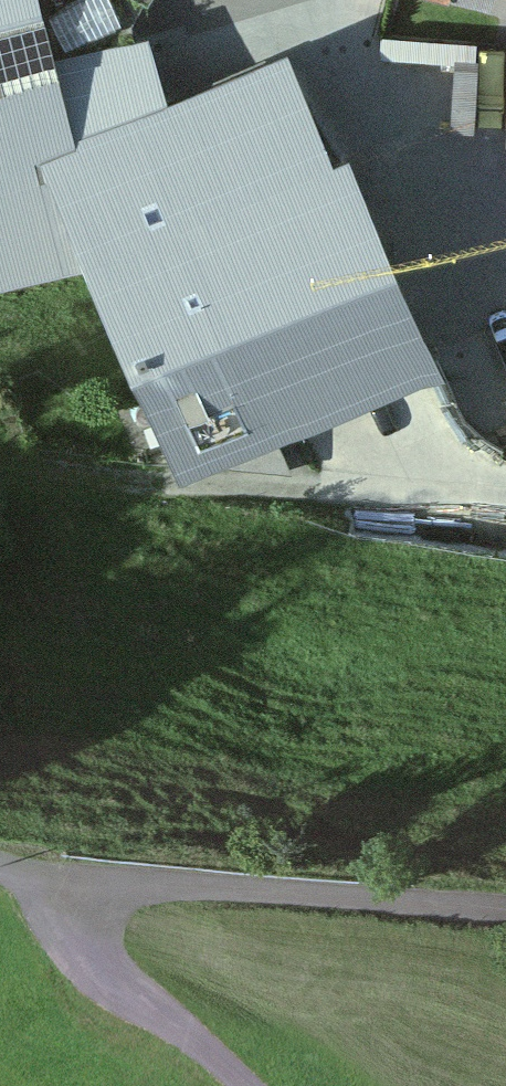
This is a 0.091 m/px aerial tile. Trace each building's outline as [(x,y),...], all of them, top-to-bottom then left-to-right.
[(89,273),(187,479),(446,353),(353,125),(330,136),(291,34),(170,88),(151,22),(56,60),(40,0),(0,0),(0,293),(89,273)] [(54,12),(69,40),(120,12),(113,0),(75,0),(54,12)] [(477,36),(382,32),(381,53),(476,57),(477,36)]
